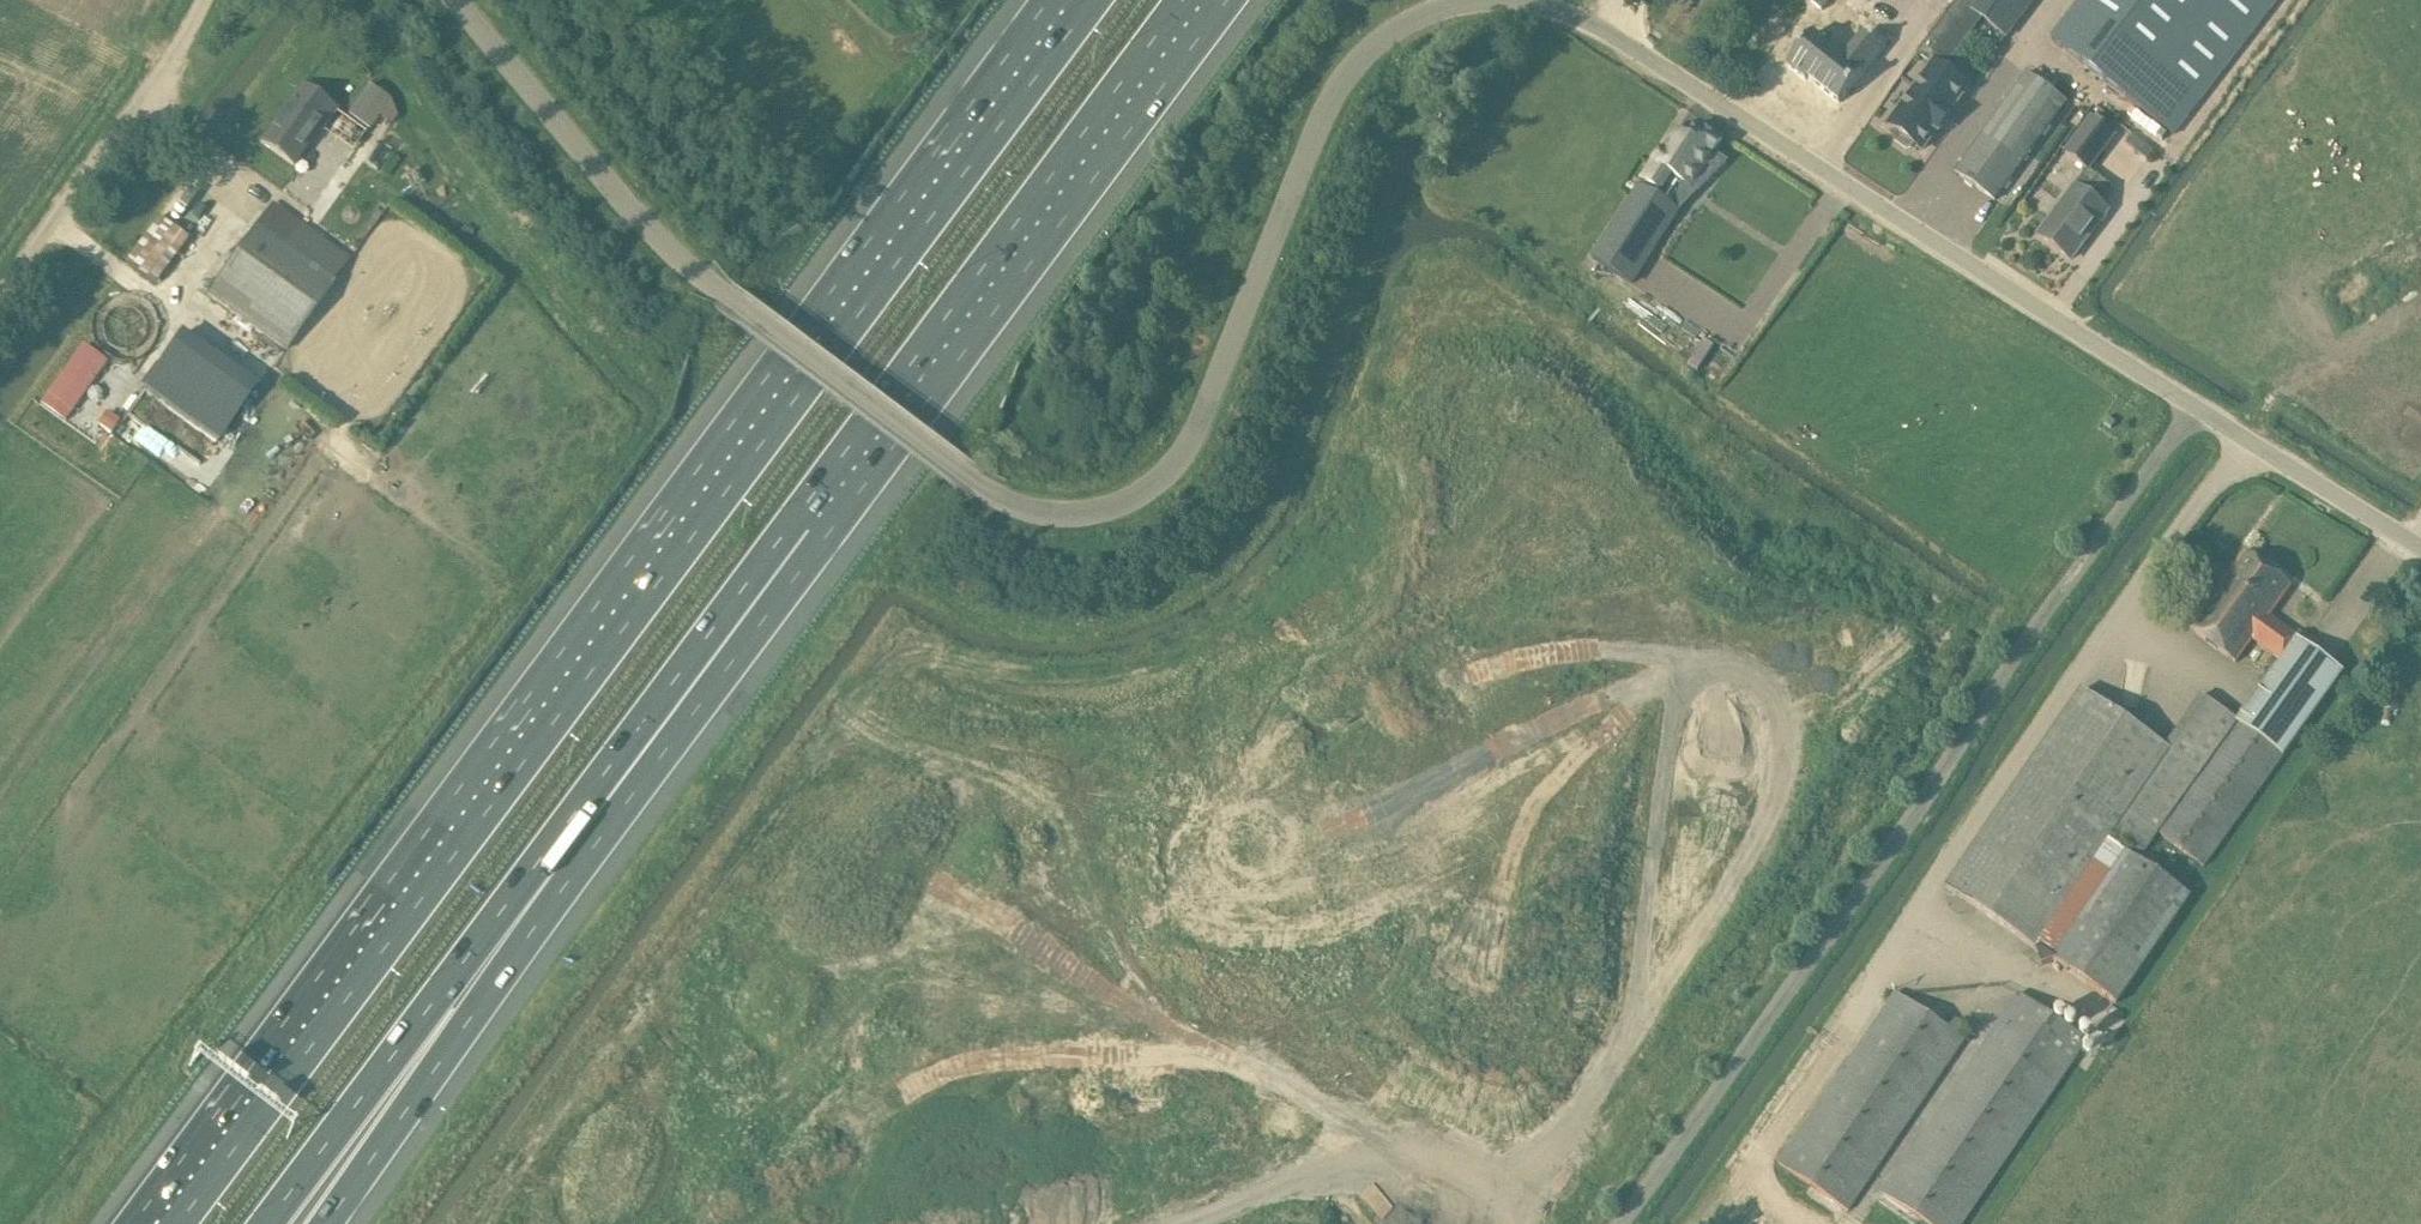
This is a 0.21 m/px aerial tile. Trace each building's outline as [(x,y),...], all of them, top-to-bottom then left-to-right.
[(1799,84),(1796,88),(1807,96),(1811,92),(1833,110),(1892,37),(1846,0),(1840,0),(1783,71),(1799,84)] [(1811,0),(1823,10),(1831,0),(1811,0)] [(1934,65),(1935,64),(1941,68),(1980,15),(2009,36),(2036,0),(1957,0),(1919,54),(1934,65)] [(2052,40),(2137,106),(2219,0),(2083,0),(2052,40)] [(1934,65),(1890,126),(1898,132),(1896,135),(1896,140),(1908,149),(1912,147),(1915,144),(1923,150),(1968,88),(1941,68),(1935,64),(1934,65)] [(2020,72),(1952,177),(1994,203),(2061,99),(2020,72)] [(302,85),(261,142),(294,166),(335,109),(302,85)] [(371,130),(381,115),(359,99),(348,114),(371,130)] [(2093,116),(2065,153),(2089,171),(2117,135),(2093,116)] [(1694,184),(1726,138),(1708,126),(1694,146),(1678,135),(1652,172),(1647,179),(1662,190),(1668,181),(1669,181),(1675,172),(1694,184)] [(2155,150),(2134,134),(2127,143),(2148,159),(2155,150)] [(1638,186),(1601,239),(1643,268),(1680,215),(1638,186)] [(2040,235),(2071,259),(2109,210),(2077,186),(2040,235)] [(189,238),(161,217),(160,216),(125,262),(155,284),(189,238)] [(351,260),(302,224),(285,248),(257,227),(209,294),(287,349),(351,260)] [(170,332),(134,386),(214,439),(250,385),(170,332)] [(63,400),(84,415),(119,369),(98,354),(63,400)] [(97,425),(111,435),(119,422),(106,413),(97,425)] [(2109,418),(2105,424),(2112,429),(2117,423),(2109,418)] [(2191,629),(2237,661),(2253,639),(2282,659),(2239,720),(2204,695),(2166,747),(2085,690),(1947,886),(2115,1004),(2190,897),(2110,840),(2130,812),(2206,867),(2345,669),(2270,616),(2292,584),(2245,551),(2191,629)] [(1896,992),(1779,1164),(1849,1212),(1967,1040),(1896,992)] [(1883,1193),(1929,1223),(1964,1223),(2089,1040),(2019,993),(1883,1193)]
